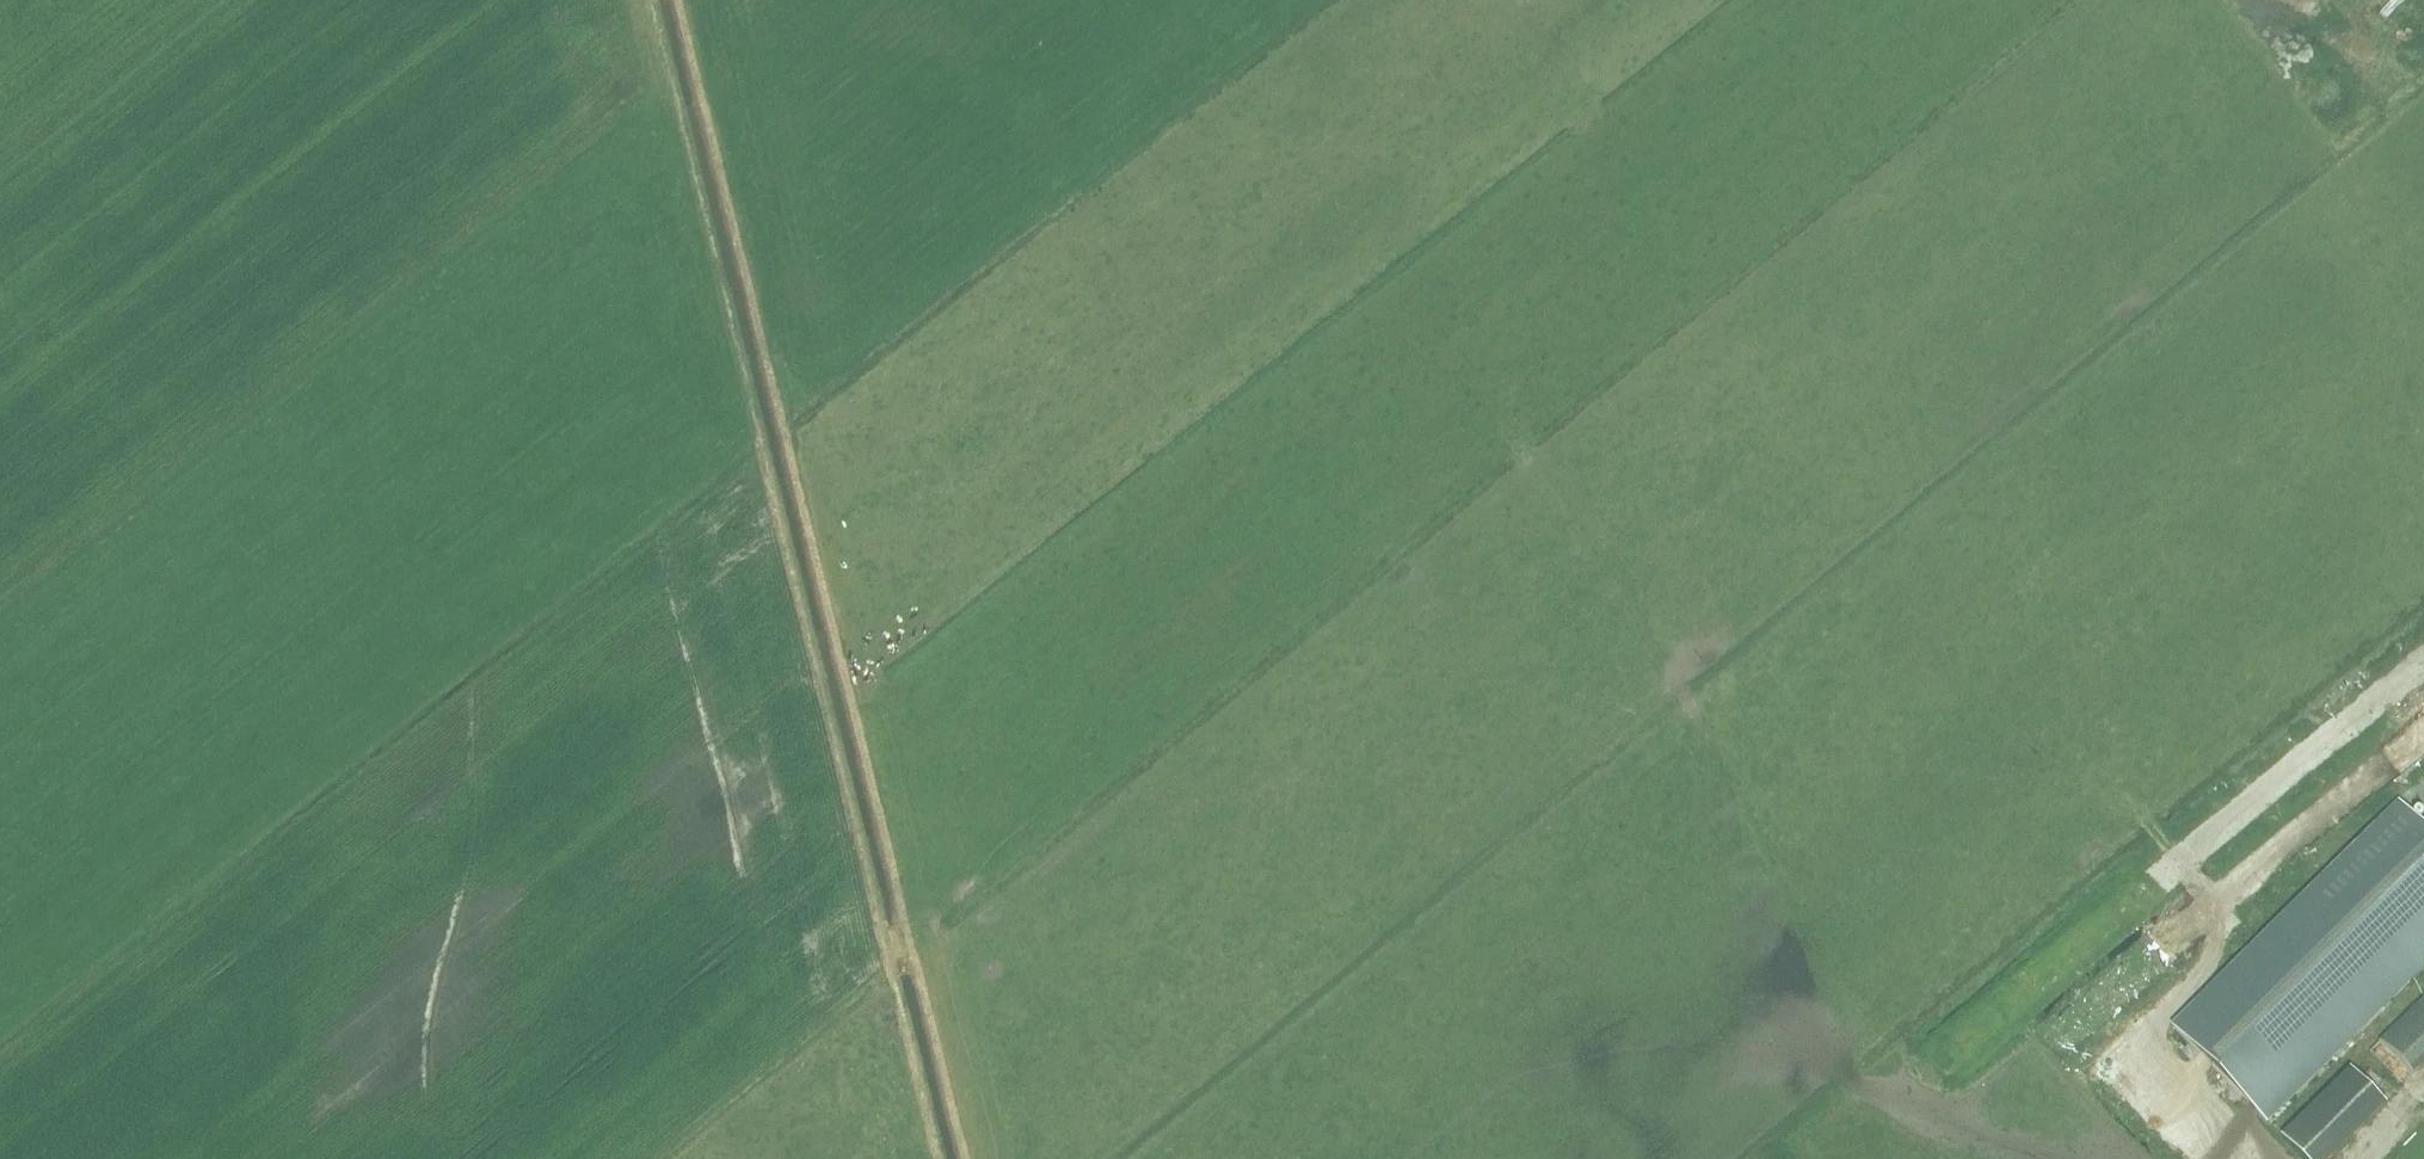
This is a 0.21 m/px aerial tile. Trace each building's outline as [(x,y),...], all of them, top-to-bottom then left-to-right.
[(2175,1027),(2268,1120),(2423,965),(2423,829),(2399,804),(2175,1027)] [(2094,1046),(2170,974),(2147,950),(2071,1022),(2094,1046)] [(2423,1068),(2423,1004),(2383,1045),(2415,1077),(2423,1068)] [(2386,1105),(2349,1069),(2282,1137),(2304,1158),(2332,1158),(2386,1105)]
